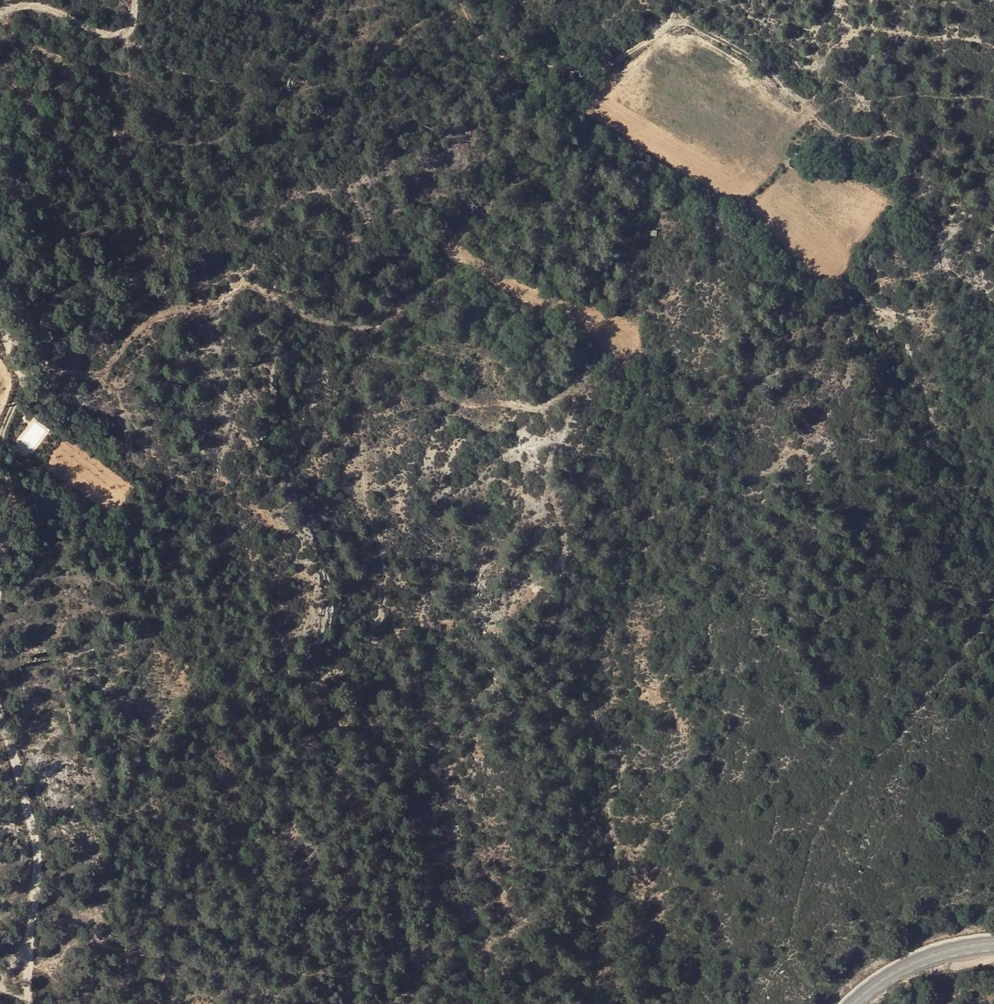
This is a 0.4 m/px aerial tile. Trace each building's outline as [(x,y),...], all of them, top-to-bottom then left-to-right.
[(798,163),(800,155),(792,153),(790,161),(798,163)] [(60,319),(44,313),(39,325),(56,331),(60,319)]
